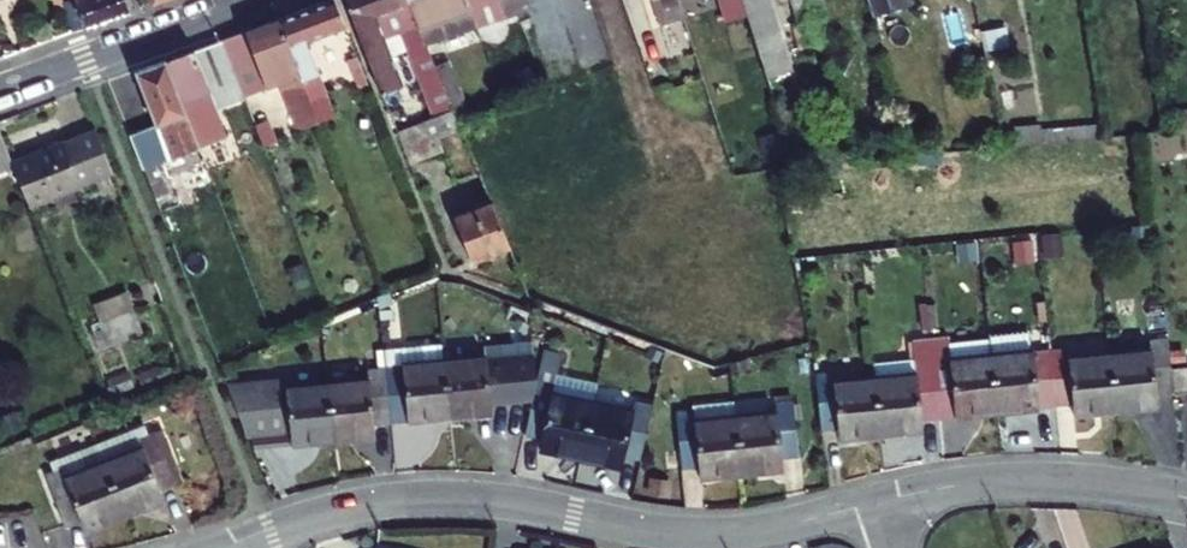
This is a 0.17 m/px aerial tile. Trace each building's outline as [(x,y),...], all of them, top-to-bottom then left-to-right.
[(89,34),(146,14),(141,0),(78,0),(89,34)] [(399,39),(431,27),(424,6),(422,0),(361,0),(358,1),(388,82),(411,73),(399,39)] [(424,6),(431,27),(439,51),(541,18),(535,0),(443,0),(424,6)] [(651,33),(674,26),(671,16),(668,5),(666,0),(641,0),(651,33)] [(710,13),(733,7),(731,0),(706,0),(710,13)] [(864,30),(898,19),(892,0),(855,0),(864,30)] [(361,35),(350,4),(291,26),(326,117),(345,111),(323,50),(361,35)] [(682,24),(679,15),(671,16),(674,26),(682,24)] [(326,117),(291,26),(235,47),(258,108),(295,94),(314,141),(332,135),(326,117)] [(258,108),(235,47),(206,58),(229,119),(258,108)] [(229,119),(206,58),(179,68),(195,108),(194,109),(209,149),(237,139),(229,119)] [(206,216),(231,206),(212,153),(211,154),(209,149),(194,109),(195,108),(179,68),(146,80),(170,142),(176,140),(186,163),(175,167),(164,141),(143,148),(168,212),(199,200),(206,216)] [(130,111),(147,105),(138,83),(121,89),(130,111)] [(345,111),(326,117),(332,135),(351,127),(345,111)] [(409,135),(414,149),(468,130),(463,117),(409,135)] [(3,134),(0,135),(0,219),(33,207),(20,172),(3,134)] [(124,184),(107,139),(20,172),(33,207),(37,218),(124,184)] [(454,256),(490,243),(474,198),(438,211),(454,256)] [(128,328),(122,310),(89,322),(95,341),(128,328)] [(1018,331),(981,335),(982,355),(987,409),(1048,403),(1043,349),(1020,351),(1018,331)] [(942,358),(940,333),(923,335),(929,414),(987,409),(982,355),(942,358)] [(906,336),(909,373),(868,377),(872,432),(914,428),(913,416),(929,414),(923,335),(906,336)] [(1147,337),(1147,346),(1101,350),(1107,406),(1150,402),(1149,394),(1167,392),(1165,370),(1162,336),(1147,337)] [(482,341),(484,354),(440,358),(445,413),(487,410),(486,395),(502,394),(497,340),(482,341)] [(440,358),(439,341),(386,346),(387,363),(440,358)] [(1063,354),(1063,347),(1043,349),(1048,403),(1066,401),(1067,410),(1107,406),(1101,350),(1063,354)] [(445,413),(440,358),(387,363),(393,418),(445,413)] [(371,365),(372,375),(328,379),(333,433),(376,429),(375,420),(393,418),(387,363),(371,365)] [(1165,370),(1167,392),(1186,390),(1186,368),(1165,370)] [(824,380),(823,373),(799,374),(803,428),(828,426),(829,435),(872,432),(868,377),(824,380)] [(287,383),(286,374),(232,379),(253,431),(292,427),(293,437),(333,433),(328,379),(287,383)] [(554,389),(556,378),(540,375),(529,429),(544,432),(542,444),(582,452),(594,398),(554,389)] [(720,462),(715,406),(714,388),(673,392),(674,400),(657,401),(662,456),(677,455),(678,466),(720,462)] [(757,392),(758,402),(715,406),(720,462),(762,458),(761,447),(777,445),(773,391),(757,392)] [(639,396),(636,407),(594,398),(582,452),(624,461),(626,450),(642,453),(654,399),(639,396)] [(123,435),(128,446),(89,462),(110,513),(149,497),(145,486),(160,480),(139,429),(123,435)] [(46,468),(30,475),(51,525),(67,519),(71,529),(110,513),(89,462),(50,478),(46,468)]
